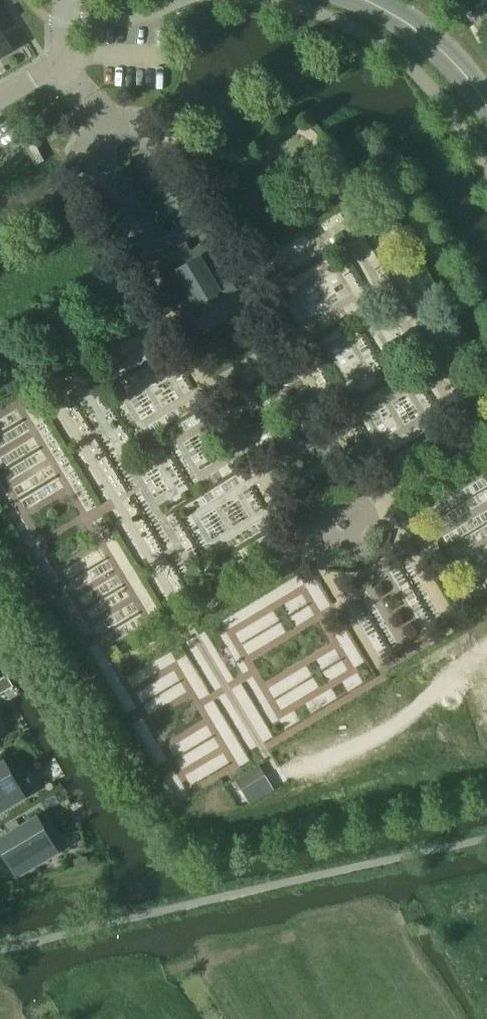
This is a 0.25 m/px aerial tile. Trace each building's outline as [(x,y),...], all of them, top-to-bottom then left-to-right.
[(11,51),(0,33),(0,57),(11,51)] [(44,160),(33,139),(24,144),(35,165),(44,160)] [(184,243),(186,242),(185,241),(167,252),(167,253),(168,254),(169,253),(173,260),(157,269),(186,318),(235,289),(206,241),(189,251),(184,243)] [(198,662),(183,639),(174,645),(188,668),(198,662)] [(5,762),(4,761),(0,763),(0,809),(23,795),(4,763),(5,762)] [(240,790),(265,776),(259,766),(235,780),(234,781),(240,790)] [(38,817),(37,815),(0,838),(0,856),(3,862),(6,860),(15,875),(56,850),(37,818),(38,817)]
